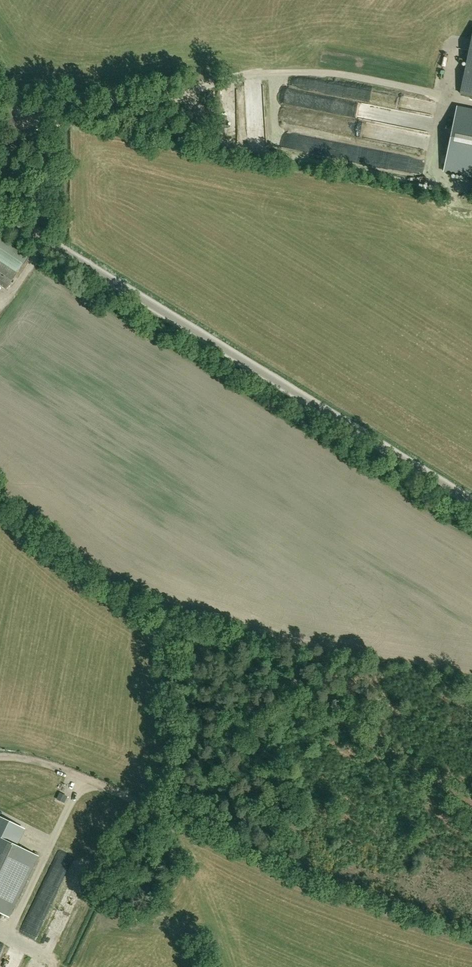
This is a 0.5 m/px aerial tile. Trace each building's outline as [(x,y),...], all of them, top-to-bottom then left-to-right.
[(460,94),(471,96),(471,37),(460,94)] [(445,170),(471,175),(471,110),(458,107),(445,170)] [(18,273),(28,258),(0,239),(0,285),(7,289),(18,273)] [(8,917),(37,856),(16,846),(24,829),(0,818),(0,913),(8,917)]
